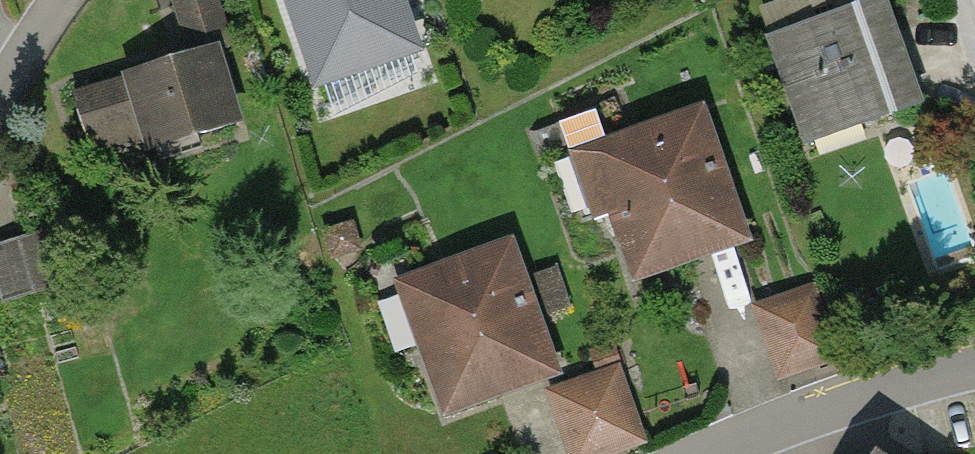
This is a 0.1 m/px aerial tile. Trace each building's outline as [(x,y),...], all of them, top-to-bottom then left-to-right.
[(70,94),(93,168),(237,124),(214,52),(228,48),(213,0),(194,0),(177,5),(193,56),(70,94)] [(322,75),(410,45),(394,0),(296,0),(322,75)] [(768,18),(845,0),(763,0),(768,18)] [(768,37),(805,143),(919,104),(884,0),(877,0),(768,37)] [(701,108),(572,153),(594,217),(613,211),(636,278),(747,239),(701,108)] [(63,285),(47,230),(0,244),(0,287),(5,302),(63,285)] [(507,251),(397,289),(438,406),(548,368),(507,251)] [(811,293),(762,310),(784,371),(833,354),(811,293)] [(555,395),(576,453),(593,453),(637,438),(614,374),(555,395)]
